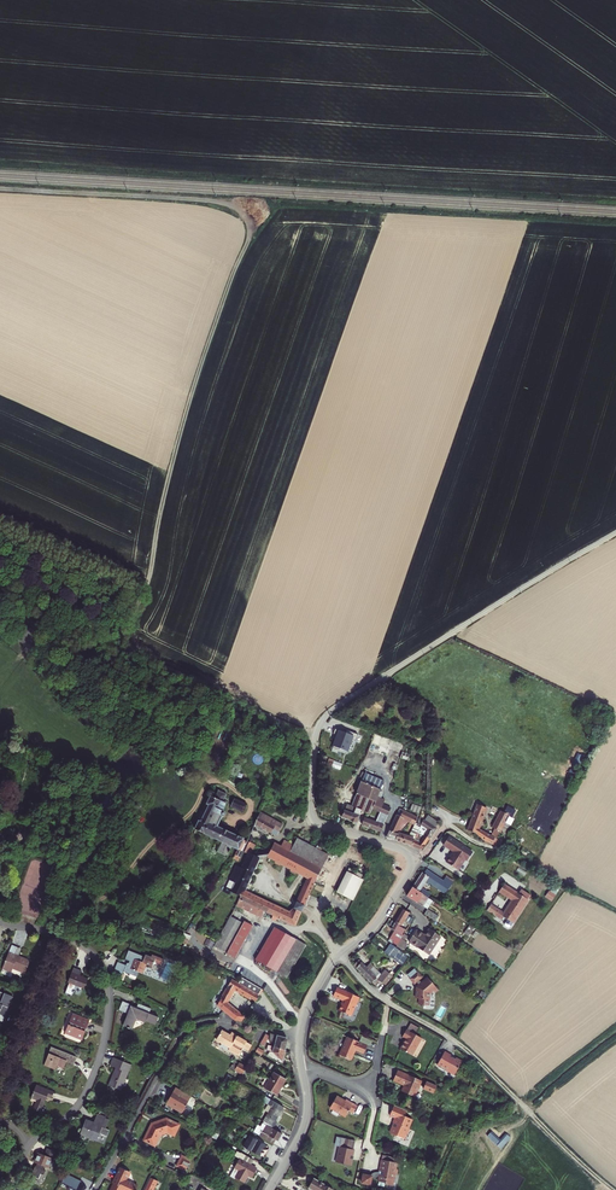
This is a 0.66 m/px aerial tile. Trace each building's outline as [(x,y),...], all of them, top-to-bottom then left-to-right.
[(359,733),(347,729),(346,732),(336,728),(334,733),(338,735),(334,747),(340,749),(341,746),(349,749),(353,738),(357,739),(359,733)] [(363,772),(359,781),(379,788),(380,789),(383,780),(363,772)] [(359,781),(350,805),(360,810),(365,812),(369,813),(371,807),(374,800),(382,804),(384,798),(376,795),(379,788),(359,781)] [(231,846),(238,848),(238,847),(243,849),(245,843),(241,842),(244,836),(241,835),(240,837),(215,825),(220,815),(221,814),(222,814),(222,812),(222,811),(221,811),(226,801),(223,799),(226,794),(217,789),(214,796),(210,794),(206,803),(208,804),(200,820),(198,819),(194,828),(221,841),(216,851),(227,856),(231,846)] [(243,808),(245,803),(234,798),(230,805),(240,810),(242,807),(243,808)] [(374,800),(371,807),(379,811),(374,821),(382,824),(390,808),(382,804),(374,800)] [(355,821),(360,810),(350,805),(345,803),(342,812),(340,815),(354,821),(355,821)] [(482,839),(491,843),(495,837),(496,838),(510,815),(503,812),(490,834),(478,827),(486,808),(480,805),(470,829),(469,830),(476,833),(482,839)] [(507,805),(504,812),(513,815),(516,808),(507,805)] [(283,822),(260,810),(254,823),(276,835),(283,822)] [(396,814),(385,836),(396,840),(398,832),(397,832),(401,821),(404,822),(406,819),(409,821),(412,814),(407,812),(402,810),(399,815),(396,814)] [(363,816),(360,823),(379,831),(382,824),(374,821),(363,816)] [(398,832),(396,840),(411,845),(416,831),(417,829),(418,827),(419,824),(423,818),(419,817),(416,823),(411,835),(400,831),(399,831),(398,832)] [(423,818),(419,824),(427,829),(423,835),(429,838),(435,828),(423,818)] [(418,832),(416,831),(411,845),(421,849),(429,838),(423,835),(418,841),(416,840),(418,832)] [(466,849),(447,837),(442,845),(453,852),(450,857),(450,856),(449,856),(449,857),(446,862),(457,870),(465,859),(461,857),(466,849)] [(283,843),(281,847),(289,851),(296,840),(294,839),(290,846),(283,843)] [(216,884),(240,895),(235,904),(243,908),(256,914),(259,908),(295,925),(305,902),(312,886),(315,881),(321,869),(322,866),(322,861),(319,853),(296,840),(289,851),(281,847),(273,843),(269,851),(252,854),(251,853),(248,852),(241,866),(236,864),(229,879),(233,881),(230,887),(218,881),(216,884)] [(242,851),(248,852),(251,853),(255,844),(246,840),(245,843),(243,849),(242,851)] [(237,859),(242,851),(243,849),(238,847),(238,848),(233,857),(237,859)] [(465,859),(467,860),(471,853),(466,849),(461,857),(465,859)] [(348,867),(335,892),(354,900),(364,879),(361,877),(362,874),(348,867)] [(327,871),(321,869),(315,881),(319,883),(321,883),(327,871)] [(422,873),(422,872),(412,887),(428,897),(429,898),(431,894),(430,893),(421,887),(425,881),(434,887),(444,893),(453,881),(445,876),(442,879),(425,869),(424,871),(422,873)] [(327,871),(321,883),(324,885),(330,872),(327,871)] [(508,927),(509,927),(512,922),(513,922),(528,899),(527,898),(518,892),(504,883),(499,891),(512,899),(503,912),(501,915),(503,916),(507,918),(504,923),(504,925),(508,927)] [(546,896),(552,900),(559,890),(552,886),(546,896)] [(407,896),(422,906),(428,897),(412,887),(407,896)] [(521,888),(518,892),(527,898),(530,894),(521,888)] [(422,906),(427,909),(433,900),(429,898),(428,897),(422,906)] [(157,905),(187,920),(190,913),(161,898),(157,905)] [(498,908),(491,903),(487,909),(495,914),(498,908)] [(403,908),(395,920),(402,924),(402,923),(405,920),(410,923),(413,918),(408,915),(410,912),(403,908)] [(503,912),(498,908),(495,914),(501,918),(503,916),(501,915),(503,912)] [(424,913),(432,918),(435,913),(427,909),(424,913)] [(67,912),(65,918),(66,919),(70,921),(70,920),(73,915),(67,912)] [(170,928),(172,925),(141,912),(139,916),(170,928)] [(232,912),(212,951),(225,957),(244,918),(232,912)] [(395,939),(399,941),(401,938),(403,935),(400,933),(403,929),(400,927),(402,924),(395,920),(391,927),(399,933),(395,939)] [(256,959),(284,976),(304,942),(274,926),(256,959)] [(170,941),(182,946),(183,943),(180,941),(182,937),(180,937),(184,930),(183,929),(180,928),(176,934),(173,933),(170,941)] [(408,941),(429,955),(441,936),(429,929),(425,934),(416,929),(408,941)] [(191,932),(186,930),(184,930),(180,937),(182,937),(180,941),(183,943),(184,943),(186,939),(187,940),(191,932)] [(399,941),(396,946),(400,949),(405,941),(401,938),(399,941)] [(9,940),(0,962),(0,965),(7,968),(9,963),(22,968),(27,956),(21,953),(15,951),(18,944),(9,940)] [(15,951),(21,953),(24,946),(18,944),(15,951)] [(385,953),(394,960),(400,951),(391,945),(385,953)] [(147,954),(131,947),(127,955),(132,957),(131,960),(130,959),(128,963),(119,959),(116,968),(125,971),(126,969),(139,974),(141,968),(145,970),(148,962),(155,965),(155,963),(159,961),(157,958),(158,956),(148,952),(147,954)] [(394,960),(403,967),(409,957),(400,951),(394,960)] [(382,981),(388,987),(389,985),(394,978),(395,978),(386,970),(378,979),(376,978),(377,977),(376,976),(378,974),(376,973),(375,974),(370,969),(374,966),(371,962),(367,966),(362,961),(356,966),(371,981),(373,982),(377,986),(382,981)] [(67,989),(74,992),(78,983),(85,986),(89,976),(82,973),(84,967),(76,964),(69,980),(70,980),(67,989)] [(193,973),(199,976),(202,970),(196,967),(195,968),(192,967),(191,970),(194,972),(193,973)] [(408,976),(411,979),(418,973),(415,970),(408,976)] [(411,979),(416,984),(417,983),(420,986),(418,988),(418,999),(421,999),(421,1005),(430,1006),(431,994),(438,988),(429,978),(423,984),(420,980),(423,978),(418,973),(411,979)] [(218,1004),(234,1019),(243,1021),(245,1017),(228,1003),(235,990),(255,1002),(259,995),(231,980),(225,991),(218,1004)] [(341,991),(331,987),(327,995),(338,1000),(337,1004),(336,1003),(333,1010),(346,1016),(353,996),(347,994),(347,993),(341,990),(341,991)] [(129,1010),(124,1022),(133,1026),(137,1016),(147,1019),(153,1005),(140,1000),(138,1004),(124,998),(120,1007),(129,1010)] [(90,1017),(76,1011),(72,1019),(75,1021),(74,1023),(71,1022),(68,1030),(83,1036),(86,1028),(85,1028),(86,1025),(87,1025),(90,1017)] [(406,1022),(402,1028),(409,1032),(413,1026),(406,1022)] [(401,1037),(395,1047),(408,1054),(417,1036),(409,1032),(402,1028),(397,1036),(401,1037)] [(244,1046),(248,1048),(251,1043),(232,1032),(231,1035),(221,1029),(216,1038),(230,1046),(229,1048),(239,1053),(244,1046)] [(269,1033),(268,1045),(285,1050),(287,1044),(287,1042),(286,1037),(269,1033)] [(260,1043),(263,1045),(268,1036),(265,1035),(260,1043)] [(357,1035),(354,1041),(362,1044),(365,1046),(368,1040),(357,1035)] [(359,1053),(362,1044),(354,1041),(342,1036),(335,1054),(346,1059),(350,1049),(359,1053)] [(52,1045),(44,1063),(55,1067),(57,1064),(64,1066),(67,1060),(74,1063),(77,1055),(52,1045)] [(274,1054),(282,1062),(285,1050),(268,1045),(268,1048),(274,1054)] [(256,1051),(262,1054),(265,1050),(259,1046),(256,1051)] [(441,1049),(434,1061),(437,1062),(436,1064),(442,1067),(443,1066),(452,1070),(458,1059),(452,1056),(452,1055),(448,1053),(441,1049)] [(121,1087),(131,1061),(114,1053),(111,1062),(116,1064),(114,1070),(115,1071),(110,1082),(121,1087)] [(245,1064),(237,1060),(233,1067),(241,1071),(245,1064)] [(418,1079),(393,1069),(389,1079),(400,1084),(398,1090),(411,1095),(418,1079)] [(286,1078),(274,1071),(265,1087),(277,1094),(286,1078)] [(32,1107),(41,1111),(44,1105),(42,1104),(46,1094),(51,1096),(53,1089),(36,1082),(30,1095),(36,1097),(32,1107)] [(168,1104),(184,1112),(184,1111),(186,1111),(187,1108),(187,1107),(193,1096),(178,1087),(168,1104)] [(343,1099),(342,1102),(334,1097),(327,1108),(343,1117),(346,1112),(350,1114),(354,1106),(343,1099)] [(277,1116),(279,1117),(281,1115),(279,1114),(283,1106),(272,1099),(269,1104),(272,1106),(264,1120),(274,1126),(277,1121),(275,1120),(277,1116)] [(388,1103),(385,1115),(390,1116),(392,1111),(399,1114),(401,1108),(388,1103)] [(403,1120),(404,1115),(399,1114),(392,1111),(390,1116),(388,1121),(390,1122),(386,1132),(401,1136),(402,1133),(404,1132),(406,1126),(405,1124),(406,1121),(403,1120)] [(111,1119),(111,1117),(103,1114),(99,1123),(91,1119),(85,1135),(102,1142),(105,1134),(112,1137),(115,1131),(111,1129),(112,1127),(108,1126),(111,1119)] [(145,1140),(154,1144),(159,1134),(167,1130),(174,1134),(179,1124),(168,1119),(152,1124),(145,1140)] [(278,1141),(282,1134),(263,1122),(259,1129),(277,1140),(278,1141)] [(275,1143),(277,1140),(259,1129),(257,1132),(275,1143)] [(492,1131),(490,1133),(499,1142),(501,1139),(492,1131)] [(490,1133),(487,1137),(496,1145),(499,1142),(490,1133)] [(243,1148),(260,1156),(266,1142),(249,1135),(243,1148)] [(338,1138),(336,1147),(350,1150),(352,1141),(338,1138)] [(54,1158),(57,1150),(49,1147),(46,1154),(39,1151),(35,1160),(39,1162),(38,1165),(36,1164),(32,1174),(40,1177),(42,1173),(44,1174),(47,1169),(44,1167),(45,1165),(49,1166),(53,1157),(54,1158)] [(333,1163),(347,1166),(349,1156),(350,1156),(351,1150),(350,1150),(336,1147),(335,1152),(337,1152),(336,1155),(334,1156),(333,1163)] [(178,1167),(186,1171),(187,1169),(179,1165),(184,1156),(192,1160),(193,1158),(185,1154),(183,1153),(177,1166),(178,1167)] [(235,1159),(237,1159),(249,1165),(251,1159),(238,1153),(235,1159)] [(192,1160),(184,1156),(179,1165),(187,1169),(192,1160)] [(250,1177),(255,1167),(249,1165),(237,1159),(232,1169),(237,1171),(233,1178),(243,1183),(247,1176),(250,1177)] [(395,1168),(395,1162),(392,1162),(381,1160),(380,1160),(378,1171),(374,1172),(373,1172),(369,1175),(363,1174),(361,1183),(370,1184),(371,1177),(376,1178),(379,1175),(378,1182),(379,1182),(381,1184),(393,1185),(394,1175),(397,1174),(397,1170),(395,1168)] [(138,1187),(126,1182),(127,1179),(130,1173),(120,1169),(115,1180),(117,1182),(115,1185),(114,1185),(111,1189),(136,1189),(138,1187)] [(66,1172),(62,1181),(78,1189),(86,1189),(88,1186),(82,1183),(83,1181),(66,1172)] [(331,1189),(311,1177),(305,1187),(311,1189),(331,1189)] [(157,1182),(150,1179),(144,1189),(153,1189),(157,1182)]
